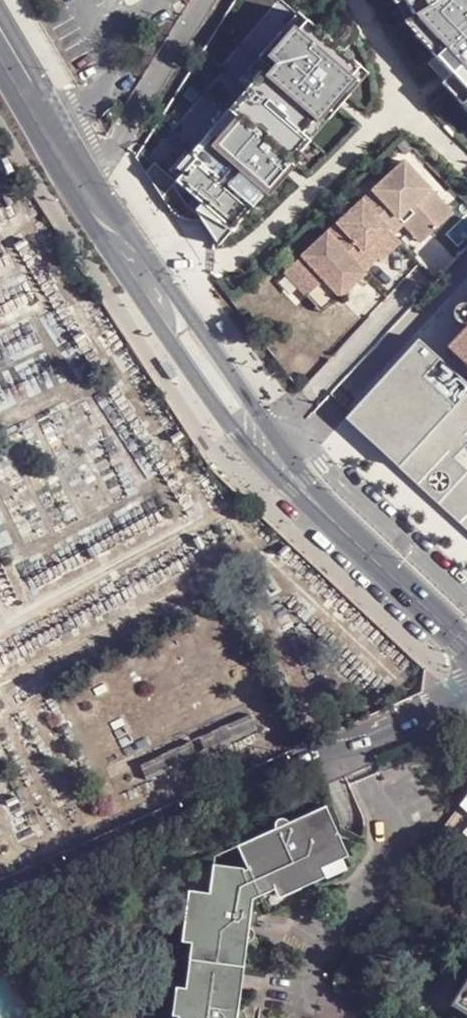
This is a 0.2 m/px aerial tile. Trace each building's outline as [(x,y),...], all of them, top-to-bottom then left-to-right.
[(370,66),(294,0),(277,0),(142,167),(173,208),(185,218),(200,217),(207,228),(218,245),(370,66)] [(400,15),(466,86),(466,0),(391,0),(400,15)] [(466,111),(466,86),(454,97),(466,111)] [(0,155),(0,163),(0,164),(4,171),(8,177),(16,173),(5,152),(0,155)] [(362,198),(392,232),(403,222),(398,216),(408,207),(431,231),(453,212),(404,159),(362,198)] [(327,230),(362,269),(377,255),(385,248),(388,251),(399,241),(392,232),(362,198),(327,230)] [(398,216),(403,222),(420,240),(431,231),(408,207),(398,216)] [(327,230),(284,269),(306,294),(319,282),(328,282),(339,295),(365,272),(362,269),(327,230)] [(385,248),(377,255),(380,258),(388,251),(385,248)] [(319,282),(306,294),(322,311),(339,295),(328,282),(319,282)] [(447,348),(466,367),(466,326),(447,348)] [(466,434),(466,367),(447,348),(427,330),(355,410),(466,518),(466,457),(456,446),(466,434)] [(451,817),(466,832),(466,795),(451,817)] [(247,1015),(245,1009),(240,1006),(247,942),(252,940),(255,935),(253,930),(248,927),(249,925),(253,923),(256,919),(254,913),(250,910),(252,899),(281,886),(320,868),(347,856),(324,805),(288,821),(287,820),(282,817),(277,818),(273,822),(273,828),(234,846),(245,868),(241,870),(242,866),(213,863),(209,893),(197,891),(192,943),(187,987),(184,1017),(245,1017),(247,1015)] [(466,839),(466,832),(451,817),(436,839),(453,854),(466,839)] [(422,838),(413,850),(421,856),(430,844),(422,838)] [(320,868),(281,886),(286,894),(324,876),(320,868)] [(187,891),(182,942),(192,943),(197,891),(187,891)] [(455,997),(466,1004),(466,979),(455,997)] [(187,987),(177,987),(174,1017),(184,1017),(187,987)] [(455,997),(451,1004),(466,1014),(466,1004),(455,997)]
